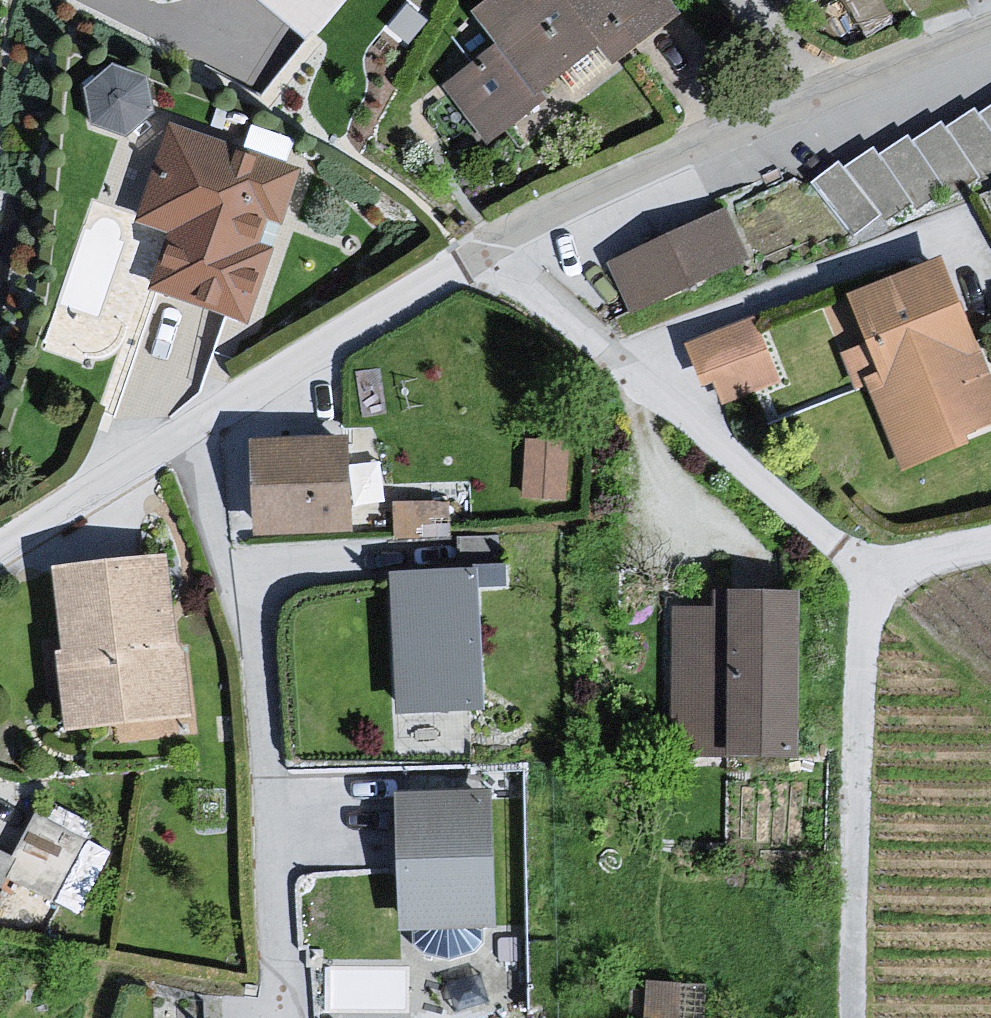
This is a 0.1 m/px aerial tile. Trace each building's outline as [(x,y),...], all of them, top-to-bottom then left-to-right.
[(309,41),(344,0),(261,0),(309,41)] [(665,0),(496,0),(466,22),(494,58),(445,90),(486,151),(599,51),(615,75),(683,23),(665,0)] [(96,122),(152,116),(146,61),(90,67),(96,122)] [(846,230),(990,166),(990,96),(820,172),(846,230)] [(302,183),(164,136),(138,238),(171,248),(150,299),(248,332),(302,183)] [(723,213),(603,267),(628,324),(753,266),(723,213)] [(845,309),(850,339),(833,349),(850,389),(856,386),(905,481),(990,432),(990,391),(942,269),(845,309)] [(752,326),(687,353),(705,395),(720,396),(729,414),(782,383),(752,326)] [(345,448),(248,452),(254,542),(351,539),(345,448)] [(355,454),(355,494),(382,494),(381,454),(355,454)] [(47,574),(66,741),(193,733),(167,563),(47,574)] [(479,576),(390,578),(395,720),(486,716),(479,576)] [(802,598),(726,597),(725,610),(674,610),(676,757),(801,767),(802,598)] [(494,794),(395,797),(395,939),(495,937),(494,794)] [(56,892),(84,815),(35,797),(17,847),(0,841),(0,872),(56,892)] [(86,907),(107,839),(80,831),(59,898),(86,907)]
